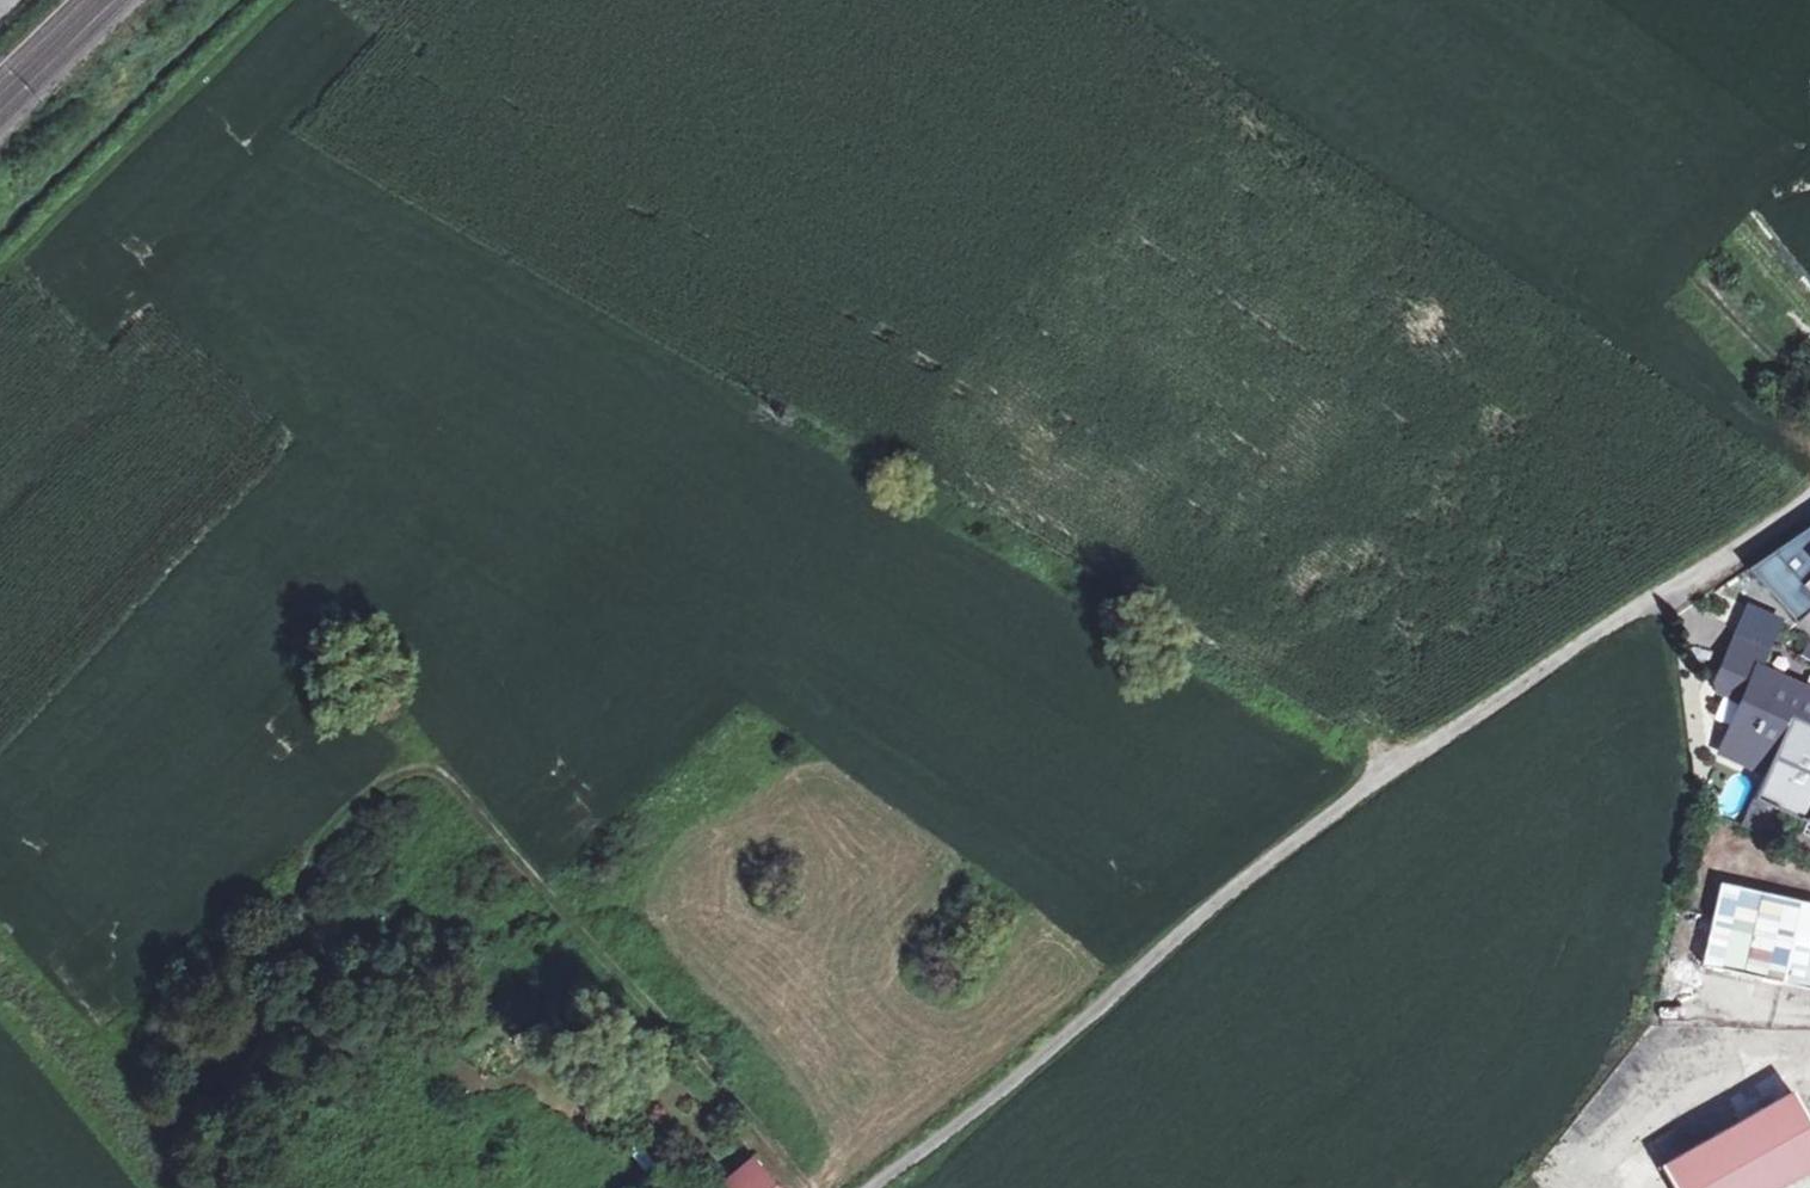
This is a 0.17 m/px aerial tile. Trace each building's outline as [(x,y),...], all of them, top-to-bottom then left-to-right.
[(1749,569),(1797,626),(1809,614),(1809,526),(1749,569)] [(1766,805),(1809,824),(1809,692),(1758,669),(1766,651),(1737,639),(1714,690),(1742,702),(1723,745),(1769,765),(1765,774),(1754,799),(1766,805)] [(1809,643),(1801,656),(1809,661),(1809,643)] [(1769,765),(1723,745),(1719,754),(1765,774),(1769,765)] [(1766,805),(1754,799),(1741,827),(1753,832),(1766,805)] [(1702,966),(1809,991),(1809,904),(1720,884),(1702,966)] [(1649,1144),(1674,1187),(1777,1187),(1809,1169),(1809,1123),(1781,1070),(1649,1144)] [(758,1179),(748,1187),(767,1187),(758,1179)]
